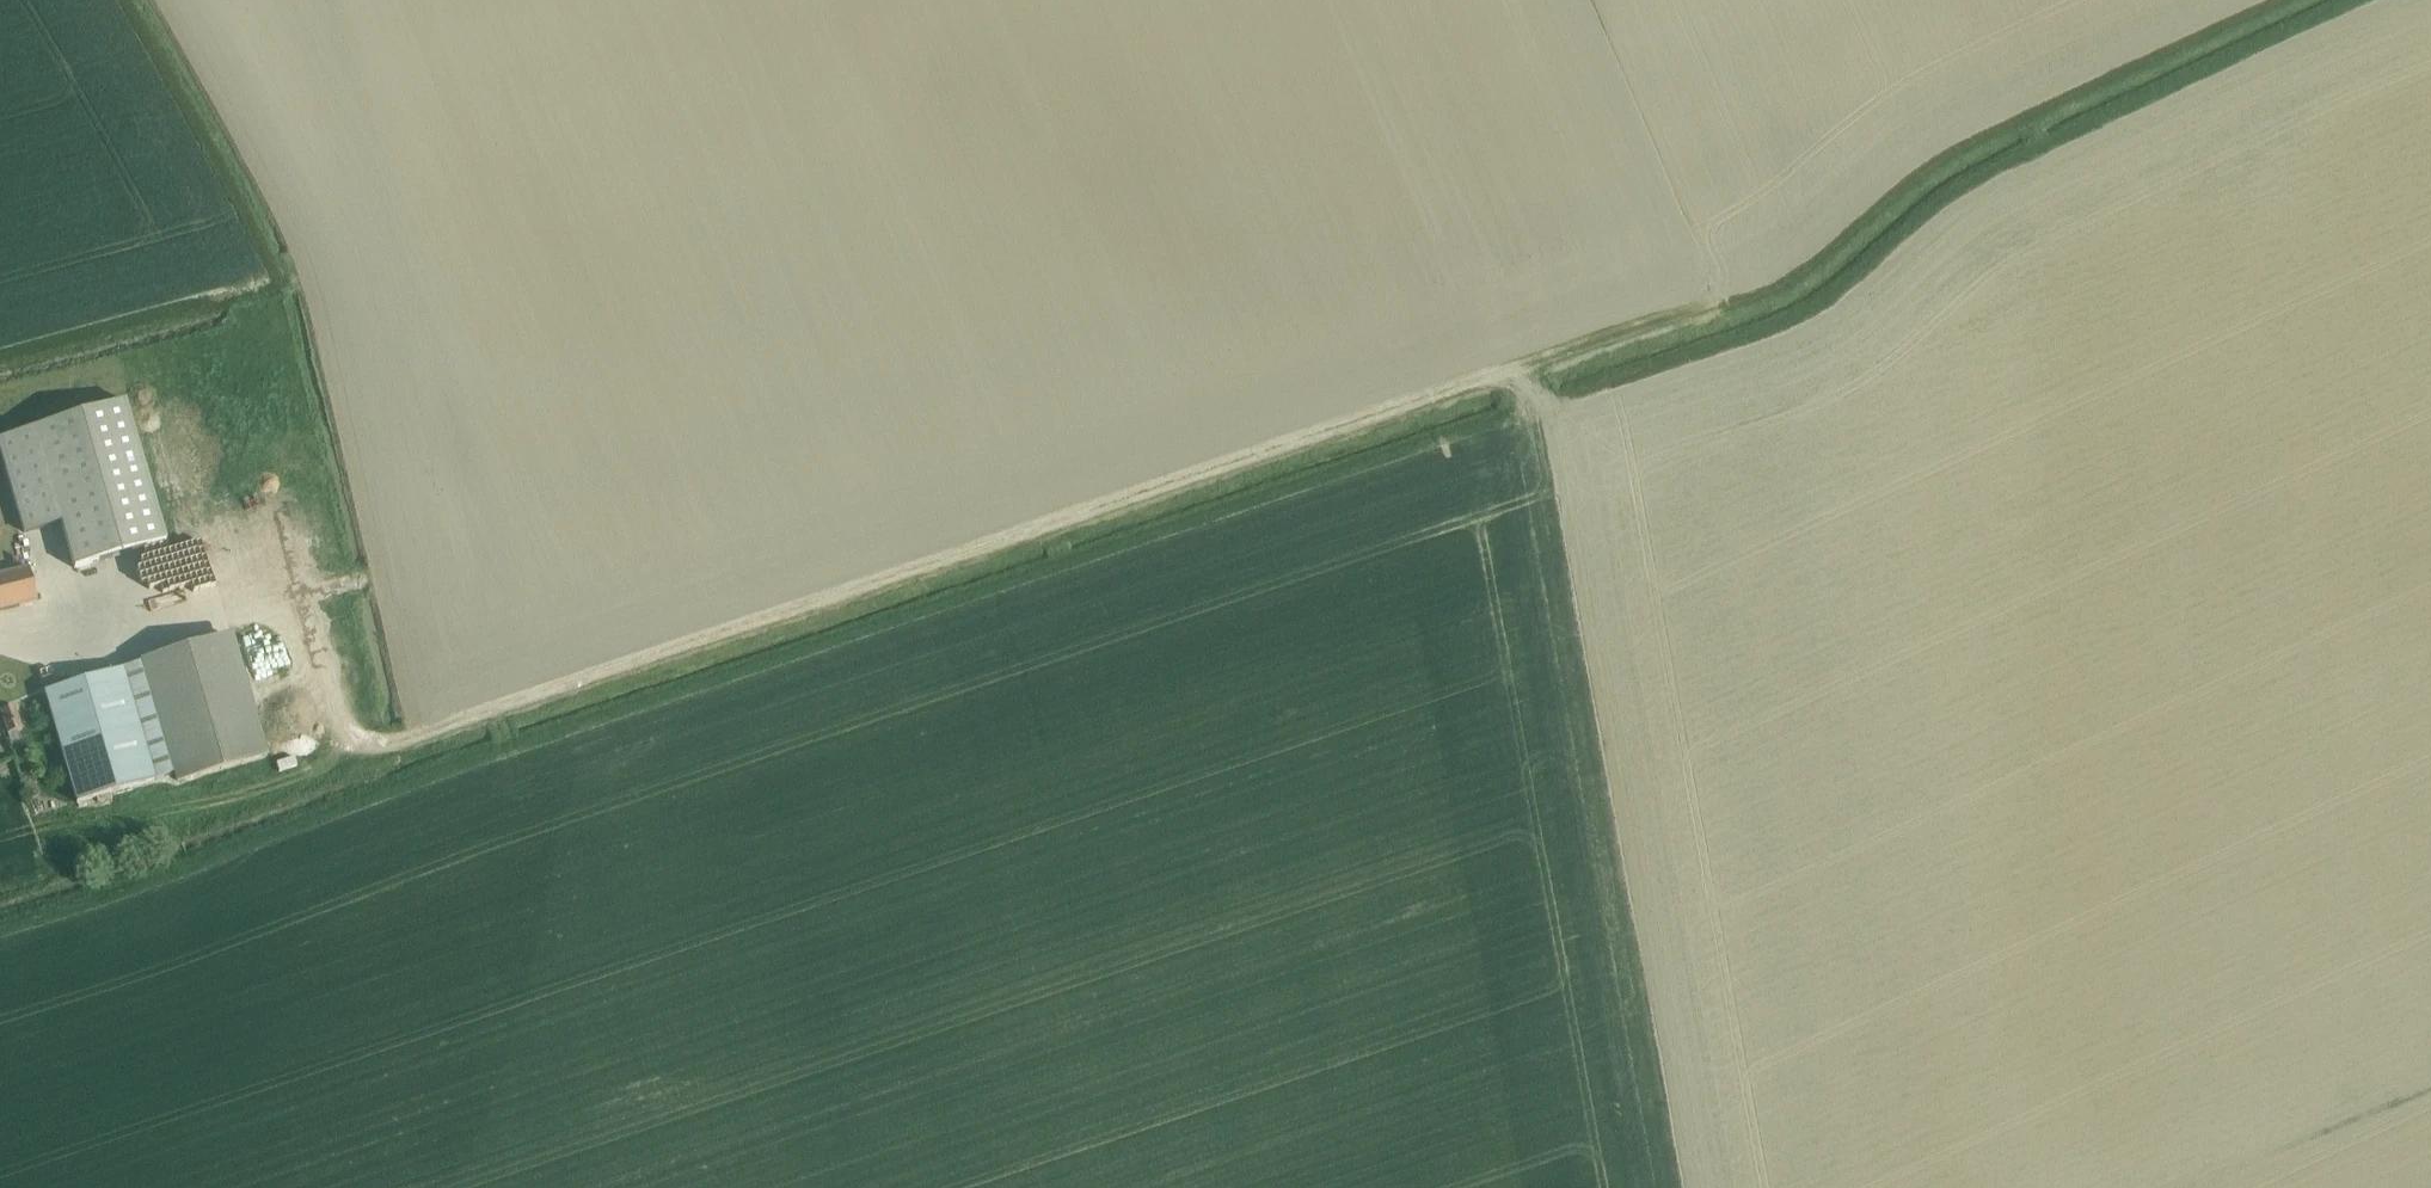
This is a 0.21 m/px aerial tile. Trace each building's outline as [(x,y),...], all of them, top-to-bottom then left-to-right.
[(137,399),(1,431),(25,530),(68,520),(77,561),(170,539),(137,399)] [(36,598),(29,572),(0,579),(0,607),(36,598)] [(142,674),(175,785),(255,762),(222,651),(142,674)] [(121,670),(42,690),(71,804),(150,783),(121,670)] [(2,710),(10,730),(25,724),(17,704),(2,710)]
